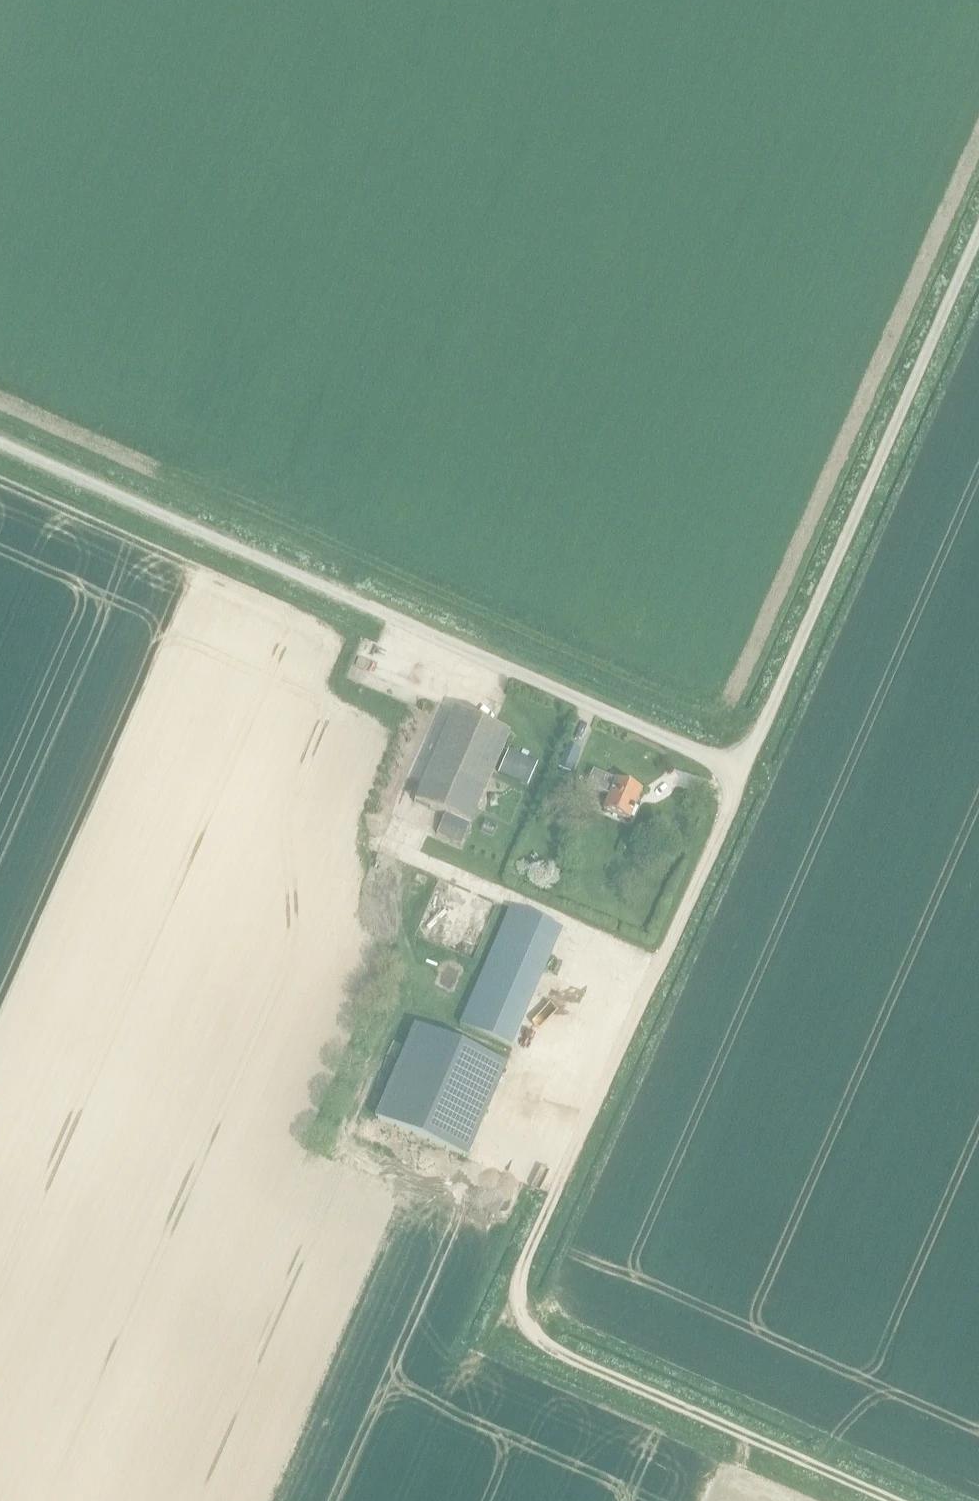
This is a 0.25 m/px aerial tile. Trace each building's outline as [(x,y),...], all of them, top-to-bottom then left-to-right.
[(437,833),(462,844),(510,733),(454,709),(414,802),(445,815),(437,833)] [(579,749),(568,744),(558,767),(570,772),(579,749)] [(505,750),(497,768),(521,779),(529,760),(505,750)] [(615,781),(593,772),(587,786),(609,796),(603,809),(629,820),(641,791),(616,780),(615,781)] [(496,792),(489,793),(490,805),(498,804),(496,792)] [(459,1025),(511,1047),(562,930),(510,907),(459,1025)] [(504,1066),(416,1028),(377,1119),(464,1156),(504,1066)]
